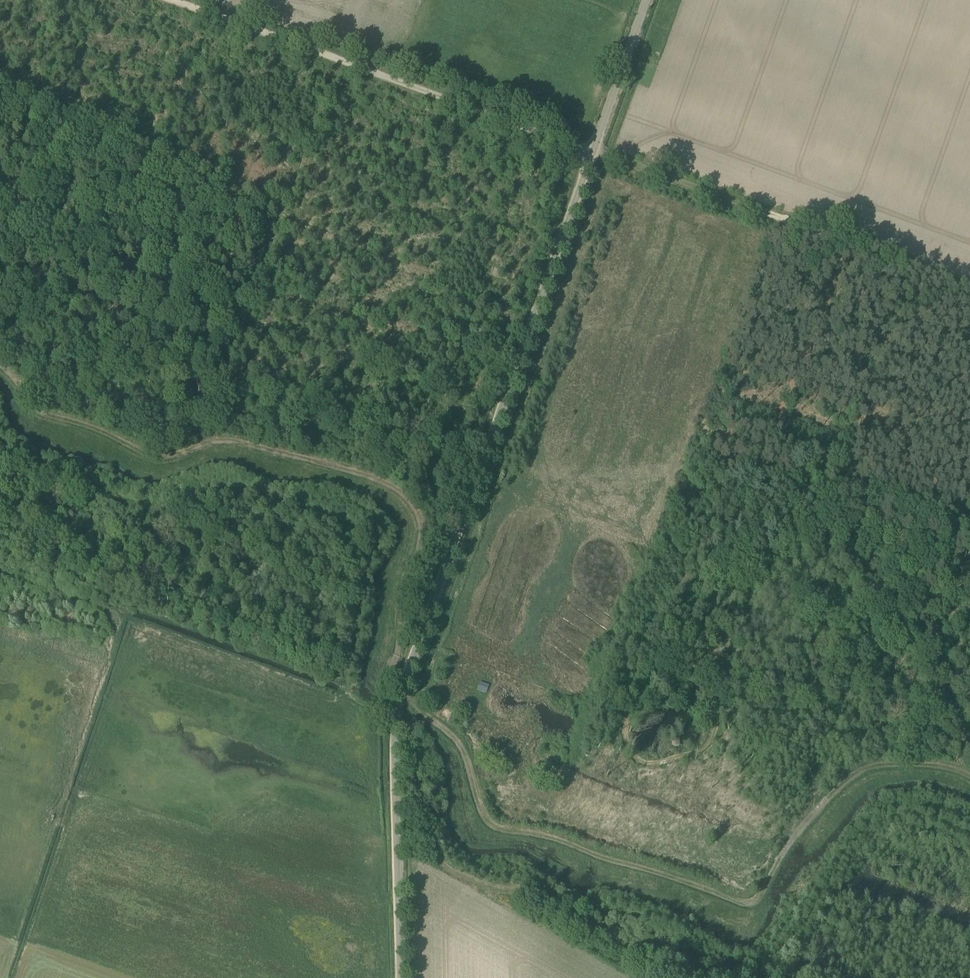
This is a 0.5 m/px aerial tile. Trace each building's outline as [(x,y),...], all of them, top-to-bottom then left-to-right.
[(391,52),(387,64),(403,69),(407,56),(391,52)]
